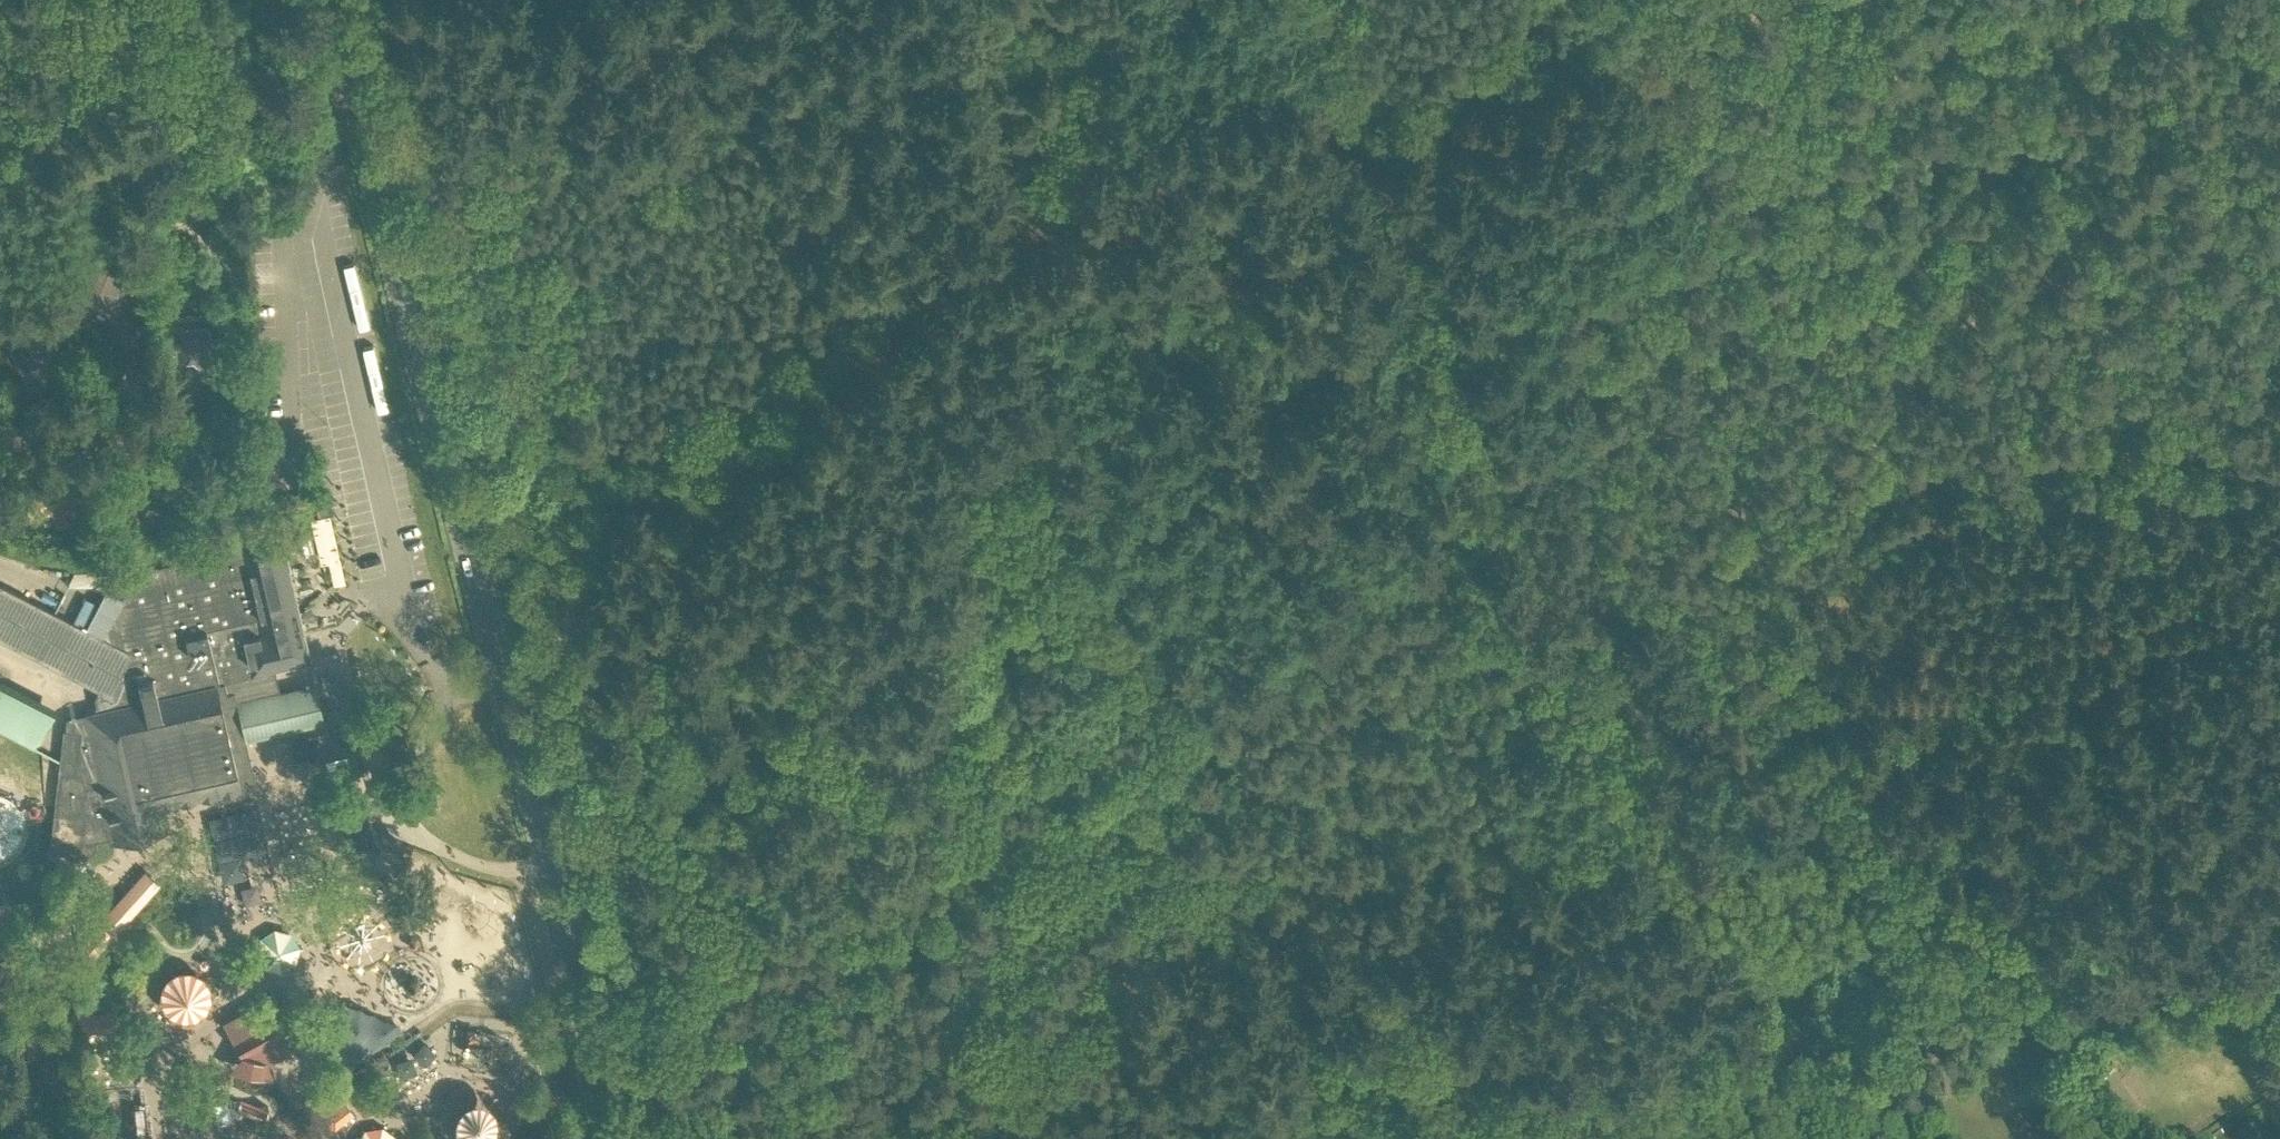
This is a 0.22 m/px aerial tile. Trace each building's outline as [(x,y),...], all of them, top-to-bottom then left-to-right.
[(93,262),(78,300),(107,312),(116,289),(122,291),(125,283),(119,281),(122,274),(108,268),(111,259),(100,255),(97,264),(93,262)] [(2,335),(22,371),(38,363),(42,369),(57,361),(33,317),(18,326),(18,325),(17,325),(18,326),(2,335)] [(208,338),(208,324),(175,327),(177,357),(192,356),(209,371),(225,370),(223,337),(208,338)] [(103,381),(122,390),(136,361),(117,351),(103,381)] [(310,659),(280,534),(133,568),(100,634),(0,583),(0,637),(97,687),(92,693),(95,708),(65,715),(63,729),(56,728),(41,850),(69,853),(78,853),(89,846),(87,839),(99,836),(101,842),(169,826),(164,805),(249,784),(227,692),(234,690),(235,696),(244,694),(256,691),(277,686),(274,675),(272,668),(310,659)] [(78,587),(107,580),(104,567),(76,574),(78,587)] [(245,698),(244,694),(235,696),(234,690),(227,692),(249,784),(264,781),(253,735),(264,732),(322,719),(313,681),(245,698)] [(34,746),(51,712),(0,686),(0,728),(34,746)] [(150,868),(83,941),(99,956),(166,883),(150,868)] [(292,933),(276,928),(260,935),(255,951),(263,967),(279,972),(294,964),(299,948),(292,933)] [(178,1015),(211,1015),(211,969),(165,969),(165,1004),(178,1004),(178,1015)] [(123,1007),(84,1010),(86,1034),(124,1031),(123,1007)] [(251,1038),(269,1041),(273,1021),(255,1018),(251,1038)] [(367,1117),(392,1101),(377,1078),(353,1094),(367,1117)] [(352,1113),(341,1099),(320,1116),(331,1130),(352,1113)] [(213,1126),(243,1129),(244,1117),(275,1121),(277,1105),(244,1102),(243,1104),(216,1101),(213,1126)] [(365,1129),(358,1138),(396,1138),(396,1137),(382,1126),(365,1129)]
